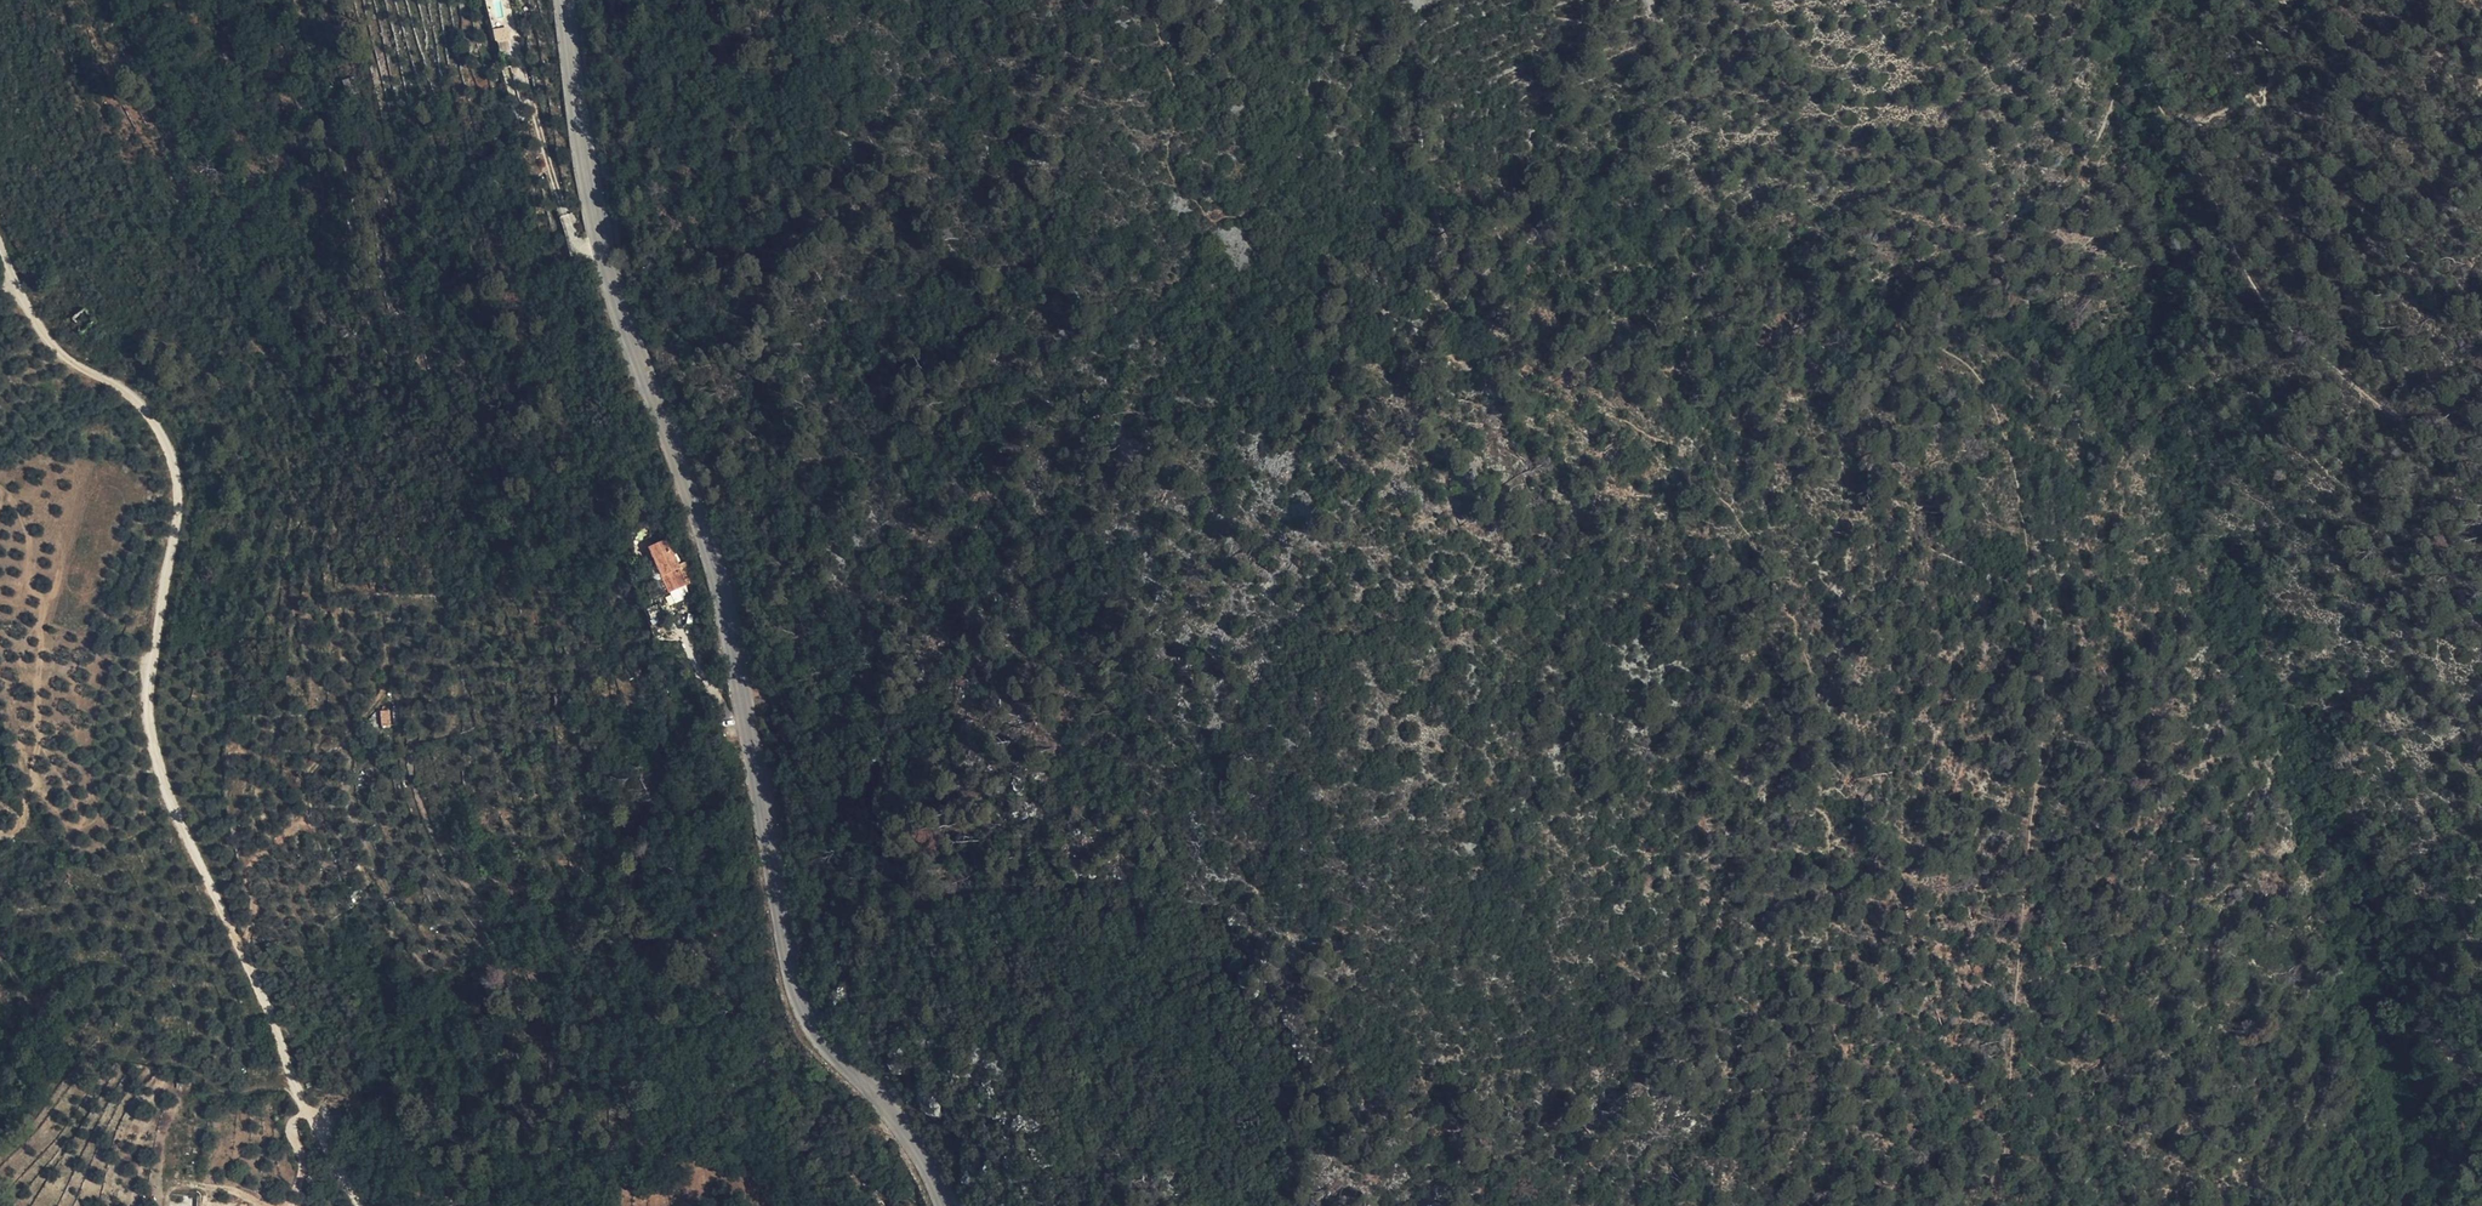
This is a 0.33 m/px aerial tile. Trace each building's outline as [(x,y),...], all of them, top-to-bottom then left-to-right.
[(506,27),(495,28),(497,52),(508,50),(506,27)] [(686,566),(672,536),(655,545),(669,574),(686,566)] [(398,709),(390,710),(391,724),(399,723),(398,709)] [(389,710),(380,711),(381,726),(390,725),(389,710)] [(354,880),(362,878),(359,865),(351,867),(354,880)]
